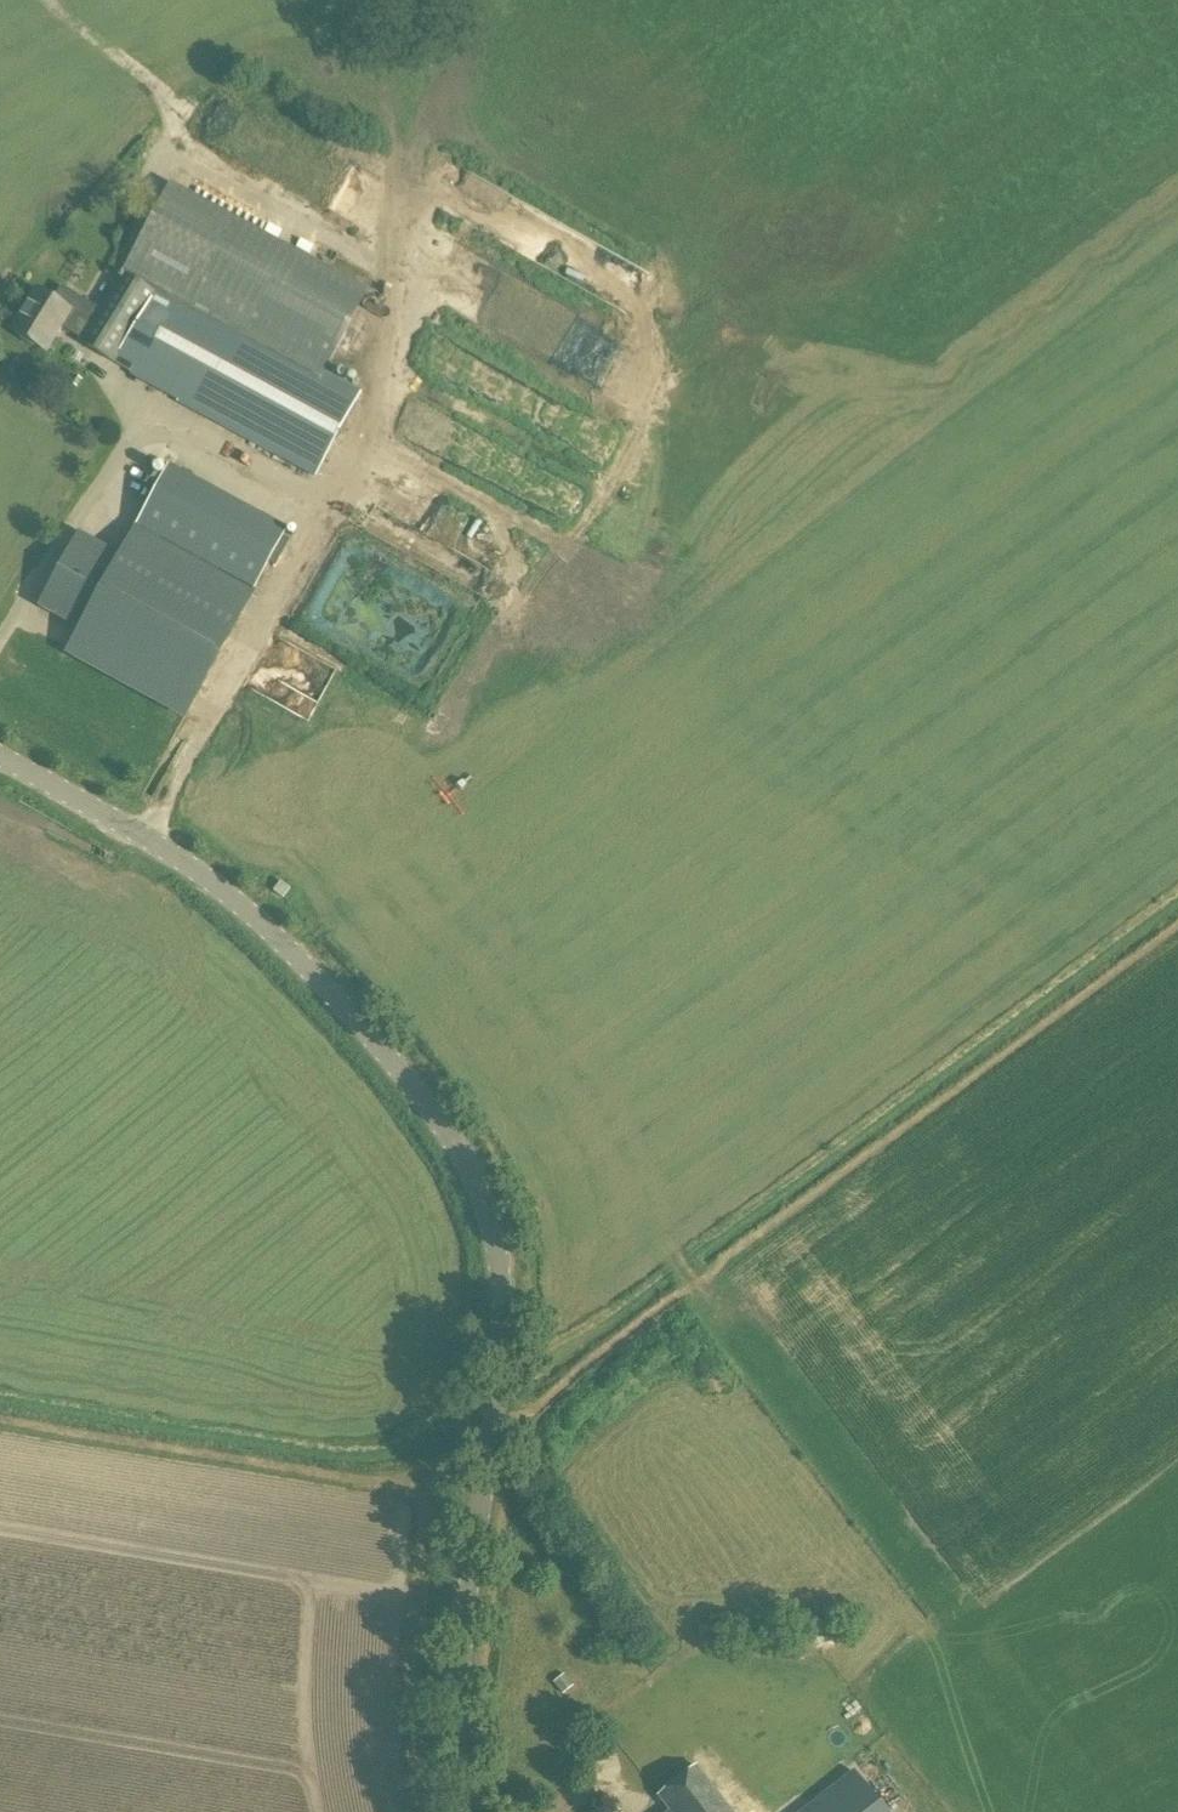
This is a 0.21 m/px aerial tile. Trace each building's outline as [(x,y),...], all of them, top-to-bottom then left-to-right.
[(372,292),(176,186),(123,273),(121,272),(99,308),(61,285),(53,299),(37,289),(12,330),(46,351),(61,326),(80,338),(78,341),(134,374),(133,377),(317,475),(363,393),(325,373),(372,292)] [(81,530),(39,606),(80,628),(68,650),(186,714),(252,594),(134,529),(121,553),(81,530)] [(685,1661),(603,1725),(659,1795),(659,1796),(670,1811),(668,1811),(771,1811),(799,1790),(748,1725),(740,1732),(685,1661)] [(825,1806),(818,1811),(887,1811),(856,1771),(820,1799),(825,1806)]
